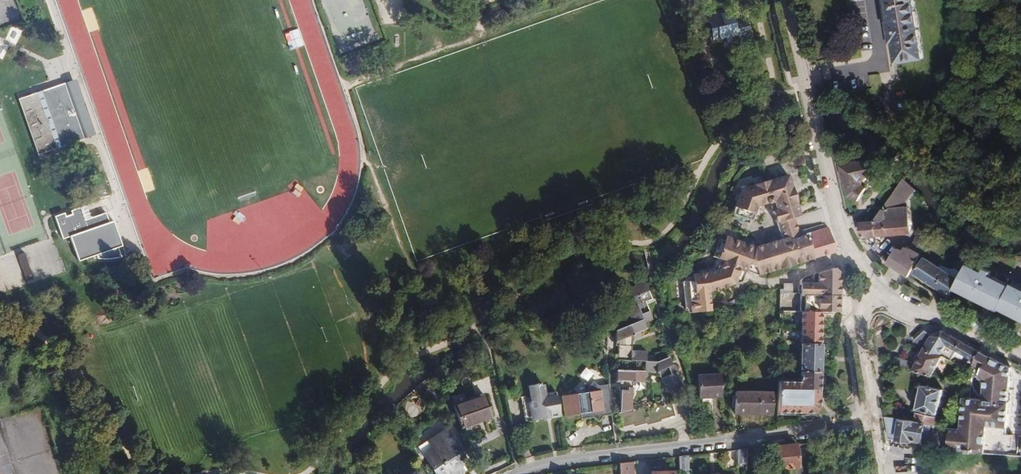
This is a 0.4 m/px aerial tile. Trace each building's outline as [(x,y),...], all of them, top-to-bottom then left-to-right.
[(890,17),(891,22),(889,22),(892,42),(894,42),(897,62),(924,58),(915,0),(887,0),(890,17)] [(733,12),(708,17),(713,41),(726,39),(727,45),(734,44),(733,38),(738,36),(739,42),(751,40),(746,15),(734,18),(733,12)] [(75,79),(64,83),(84,139),(95,135),(75,79)] [(84,139),(64,83),(18,100),(38,155),(84,139)] [(857,162),(840,166),(845,183),(846,183),(849,195),(859,201),(867,188),(863,185),(862,182),(865,177),(878,174),(874,159),(858,163),(857,162)] [(814,259),(805,234),(802,222),(788,174),(740,188),(731,212),(733,213),(732,216),(748,222),(749,219),(751,220),(757,206),(770,202),(780,238),(754,246),(719,232),(719,233),(714,247),(711,255),(714,256),(718,258),(714,268),(708,274),(694,275),(694,278),(688,278),(691,314),(704,313),(711,312),(709,293),(733,286),(733,285),(735,284),(742,265),(746,266),(747,264),(754,266),(757,276),(814,259)] [(908,200),(916,190),(903,178),(887,202),(883,208),(875,221),(876,229),(877,237),(912,234),(908,200)] [(118,248),(122,246),(114,221),(109,223),(106,213),(85,220),(81,208),(71,211),(72,214),(66,217),(65,213),(55,217),(63,239),(70,237),(79,262),(97,255),(98,259),(104,259),(114,259),(122,258),(118,248)] [(876,229),(875,221),(861,222),(861,226),(862,238),(863,238),(876,237),(876,229)] [(837,252),(828,227),(805,234),(814,259),(837,252)] [(887,263),(909,278),(931,237),(919,231),(910,250),(906,247),(903,251),(897,248),(887,263)] [(24,253),(17,255),(27,281),(34,279),(24,253)] [(718,258),(714,256),(710,266),(706,271),(693,271),(694,275),(708,274),(714,268),(718,258)] [(914,273),(950,297),(954,289),(960,279),(925,256),(914,273)] [(744,272),(757,276),(754,266),(747,264),(746,266),(744,272)] [(954,289),(998,312),(999,309),(1020,321),(1020,283),(1014,280),(1011,286),(989,275),(991,271),(985,268),(984,271),(968,264),(960,279),(954,289)] [(744,272),(746,266),(742,265),(735,284),(741,283),(744,272)] [(815,281),(798,281),(797,294),(819,295),(819,311),(840,312),(840,275),(830,268),(816,273),(815,281)] [(675,416),(671,402),(631,409),(633,382),(646,382),(649,373),(658,373),(667,394),(682,386),(675,372),(677,371),(674,365),(673,365),(669,357),(657,363),(646,361),(647,351),(631,350),(632,335),(647,329),(646,323),(653,319),(645,302),(652,299),(644,279),(633,283),(635,285),(624,290),(631,307),(626,309),(632,323),(616,330),(615,339),(618,339),(617,353),(614,353),(617,361),(644,361),(644,371),(616,370),(616,381),(620,381),(620,390),(619,413),(618,414),(622,428),(635,425),(635,427),(647,423),(648,424),(662,421),(661,420),(675,416)] [(793,285),(784,284),(784,293),(793,293),(793,285)] [(778,416),(816,414),(821,407),(822,311),(801,311),(800,382),(778,382),(778,416)] [(975,362),(980,351),(943,329),(932,335),(926,332),(914,341),(924,347),(943,356),(952,360),(956,351),(975,362)] [(916,364),(912,371),(932,377),(941,359),(943,356),(924,347),(916,364)] [(983,369),(990,357),(980,351),(975,362),(974,365),(983,369)] [(892,361),(891,364),(905,369),(909,362),(910,361),(896,356),(892,361)] [(943,356),(941,359),(958,368),(960,364),(952,360),(943,356)] [(985,454),(1011,456),(1013,435),(1006,434),(1011,370),(1005,367),(990,357),(983,369),(979,379),(984,381),(982,399),(964,397),(961,428),(949,427),(948,451),(985,454)] [(909,362),(905,369),(912,371),(916,364),(909,362)] [(720,375),(697,376),(698,398),(721,397),(720,375)] [(956,378),(954,384),(961,386),(963,379),(956,378)] [(612,415),(609,384),(599,386),(595,382),(592,383),(589,387),(589,392),(562,396),(566,417),(580,415),(586,414),(587,418),(593,418),(597,421),(600,421),(603,416),(612,415)] [(552,418),(560,417),(557,397),(545,399),(544,394),(543,385),(539,386),(539,384),(528,386),(531,401),(529,404),(530,409),(533,411),(534,421),(546,419),(548,416),(552,418)] [(943,390),(922,385),(916,409),(937,414),(943,390)] [(771,392),(735,392),(735,414),(771,414),(771,392)] [(486,396),(454,407),(462,428),(493,417),(486,396)] [(914,421),(924,423),(936,425),(938,417),(916,412),(914,421)] [(914,421),(885,417),(889,439),(912,442),(912,440),(927,441),(929,428),(924,428),(924,423),(914,421)] [(401,431),(405,438),(418,429),(414,423),(401,431)] [(459,473),(454,465),(457,463),(459,465),(464,462),(460,456),(462,454),(447,431),(429,442),(434,450),(424,456),(436,473),(458,473),(459,473)] [(419,448),(424,456),(434,450),(429,442),(419,448)] [(796,443),(774,446),(776,470),(784,469),(785,473),(790,473),(790,469),(799,468),(796,443)] [(737,465),(746,465),(746,449),(732,451),(732,455),(737,455),(737,465)] [(679,456),(679,471),(688,471),(687,456),(679,456)] [(620,473),(633,473),(632,462),(619,463),(620,473)] [(454,465),(459,473),(463,471),(459,465),(457,463),(454,465)]
